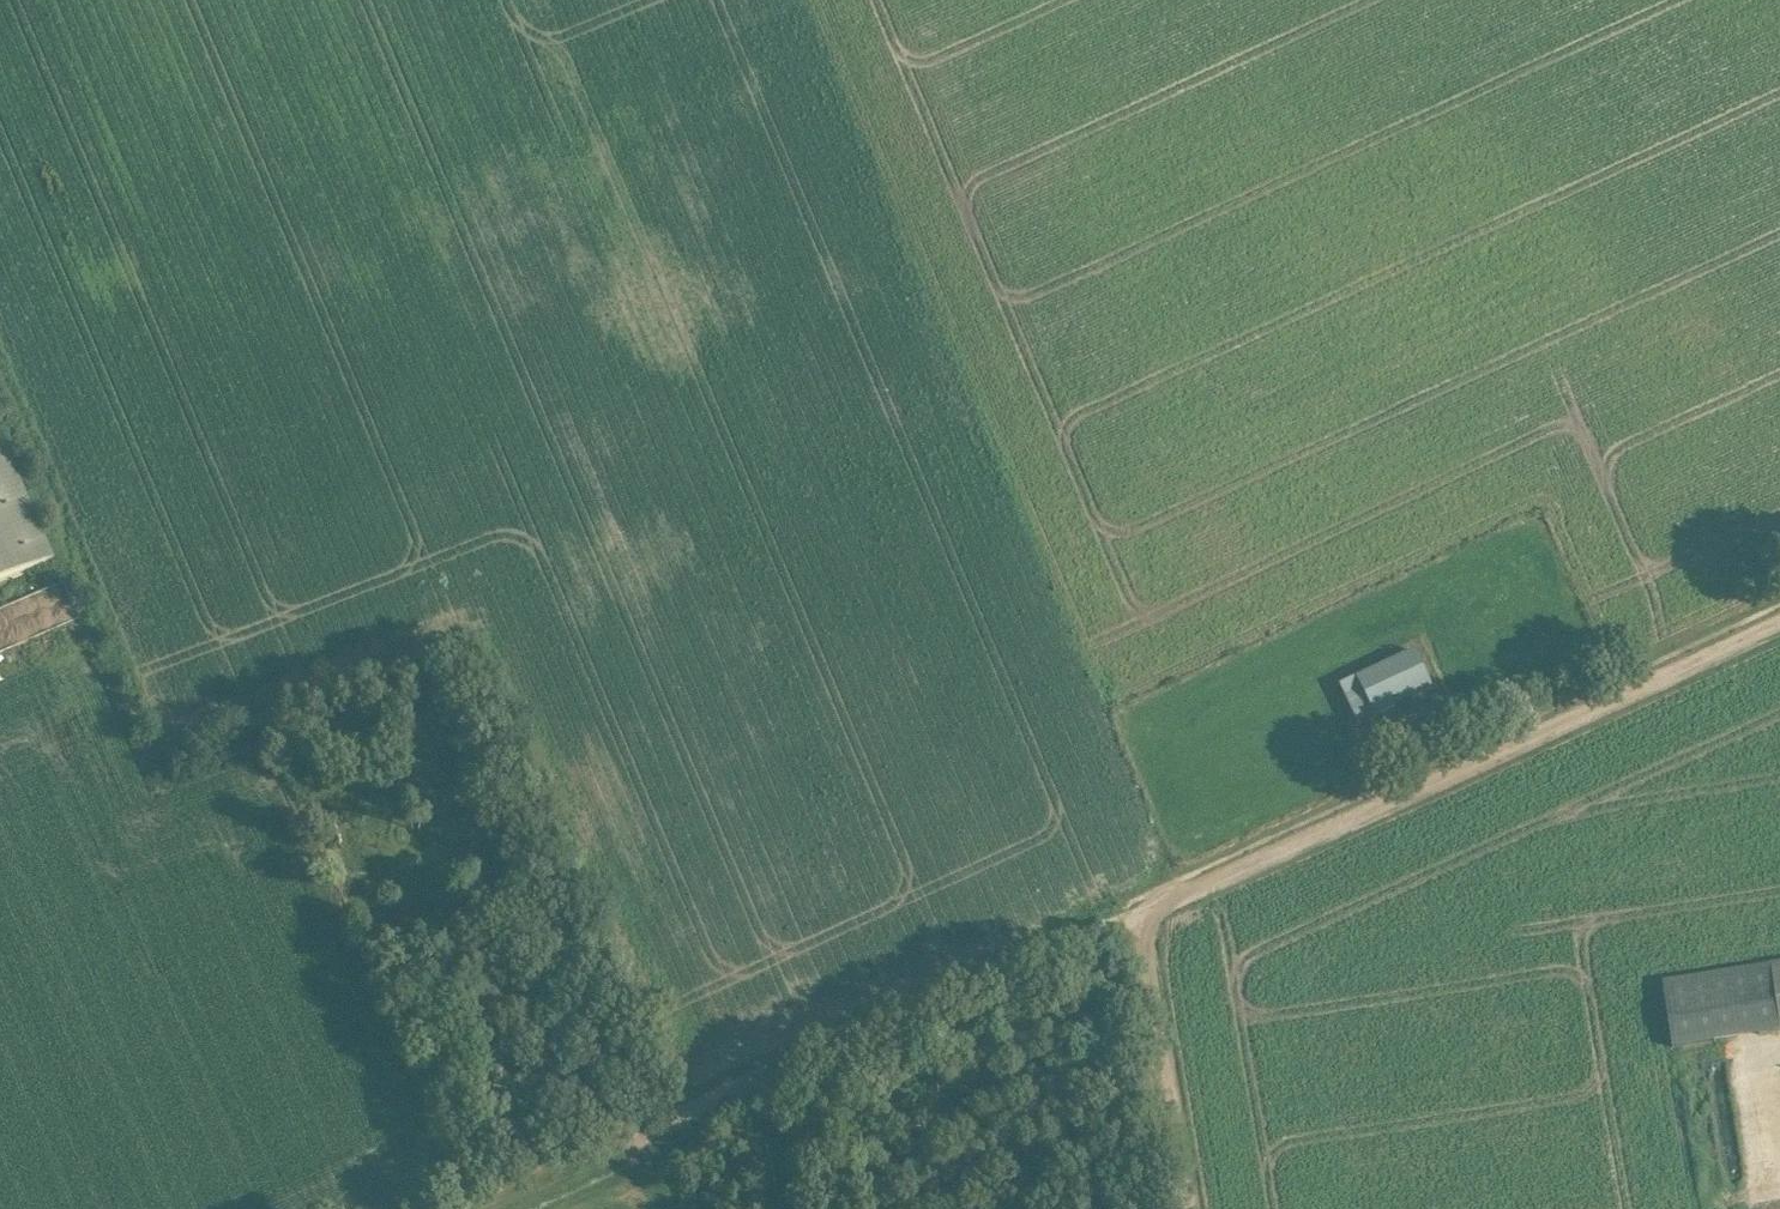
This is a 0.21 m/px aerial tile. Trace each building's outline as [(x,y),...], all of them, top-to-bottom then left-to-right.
[(53,557),(0,434),(0,580),(53,557)] [(1342,685),(1360,723),(1433,689),(1415,650),(1342,685)] [(1664,983),(1674,1047),(1749,1035),(1779,1030),(1779,964),(1771,966),(1740,971),(1664,983)] [(1750,1208),(1779,1208),(1779,1198),(1749,1206),(1750,1208)]
